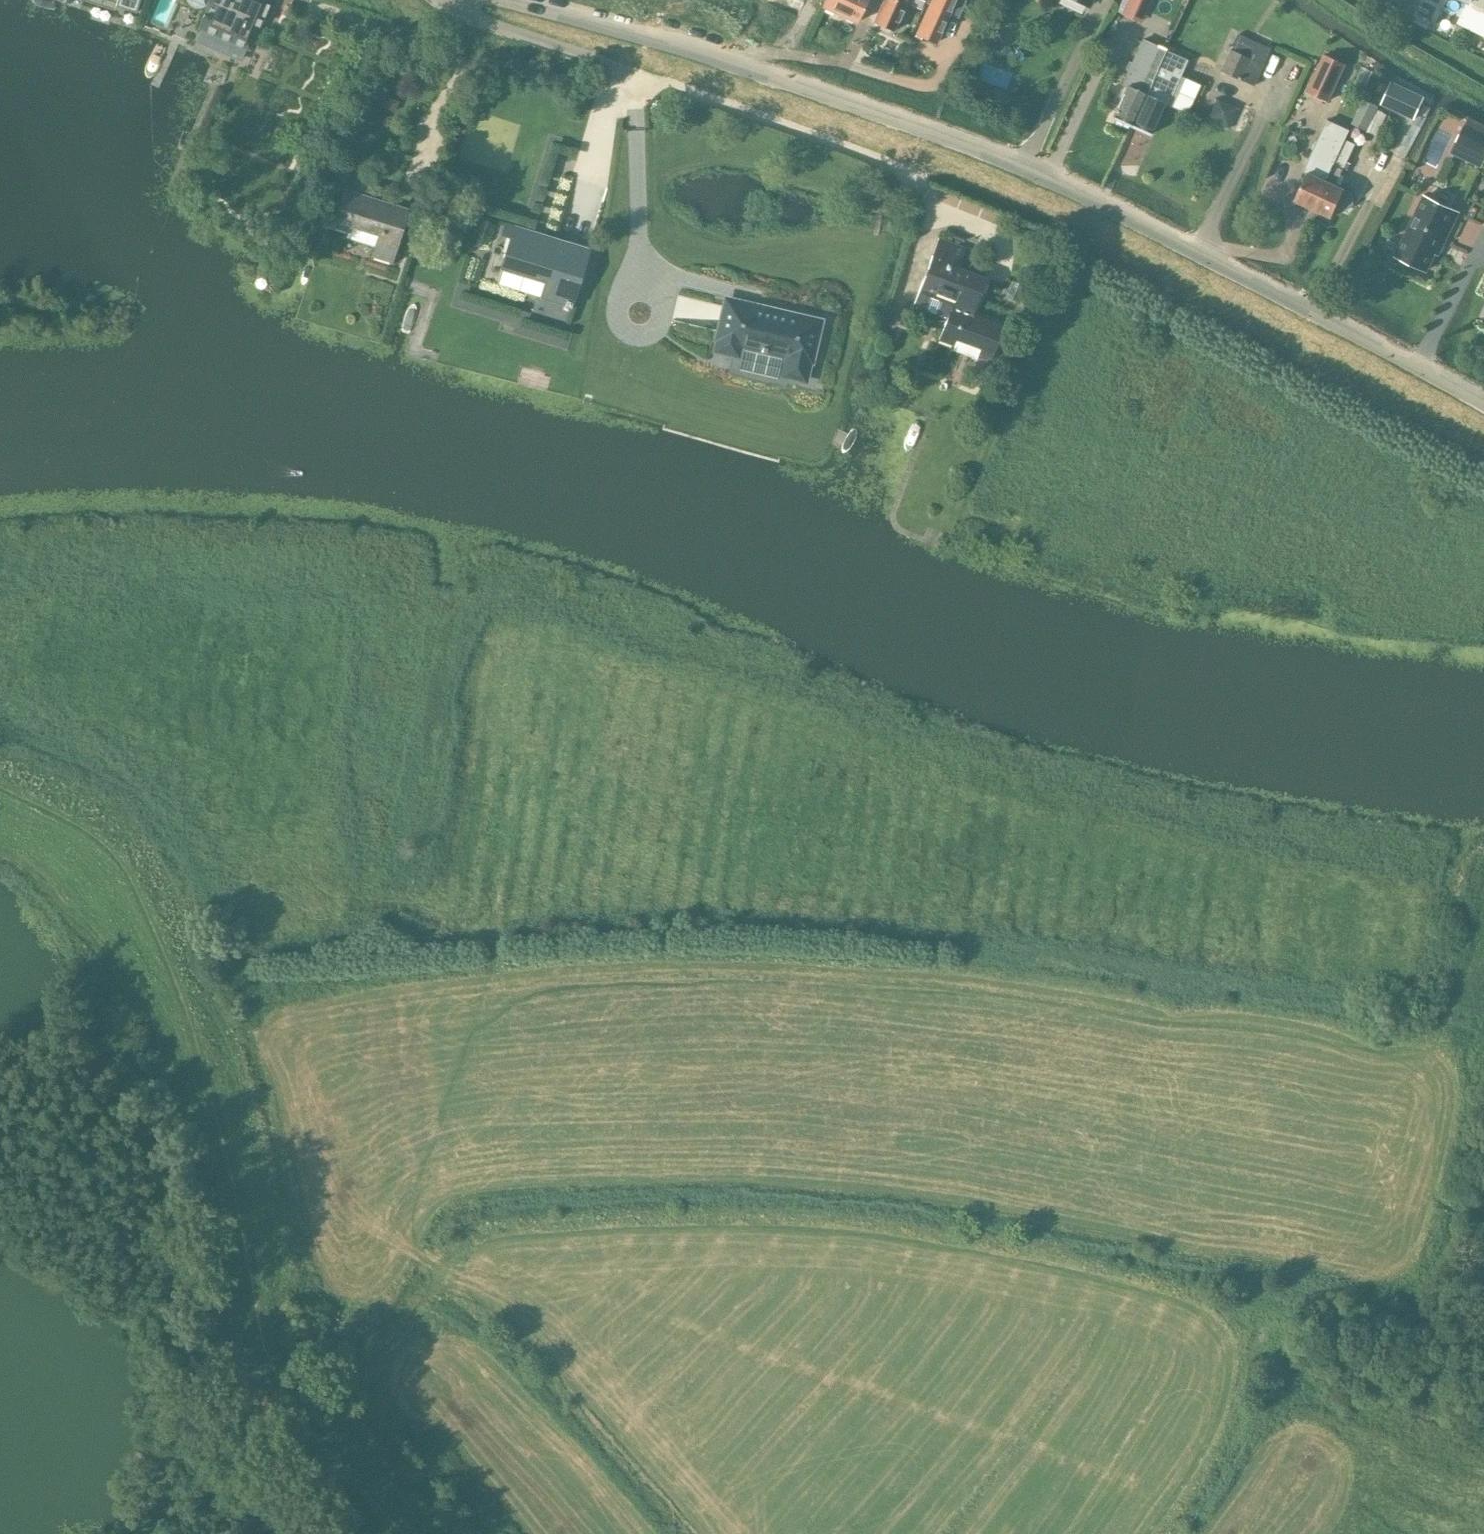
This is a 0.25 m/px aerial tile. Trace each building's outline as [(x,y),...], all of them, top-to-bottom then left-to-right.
[(115,5),(136,12),(140,0),(117,0),(115,5)] [(205,14),(203,13),(202,17),(203,17),(199,28),(249,50),(271,0),(211,0),(205,14)] [(821,7),(836,14),(839,15),(847,0),(825,0),(821,7)] [(839,15),(857,24),(861,14),(868,0),(847,0),(839,15)] [(874,22),(894,31),(908,0),(884,0),(874,22)] [(929,3),(916,34),(936,43),(955,0),(927,0),(926,2),(929,3)] [(1122,14),(1140,23),(1146,10),(1150,1),(1151,0),(1128,0),(1127,2),(1122,14)] [(1389,4),(1409,14),(1416,0),(1391,0),(1389,4)] [(1483,15),(1483,0),(1464,0),(1469,2),(1462,16),(1479,25),(1483,15)] [(1001,42),(994,31),(981,38),(987,50),(1001,42)] [(1156,72),(1165,50),(1143,40),(1122,85),(1126,87),(1113,116),(1112,118),(1131,126),(1156,72)] [(1230,49),(1219,72),(1239,81),(1253,87),(1263,64),(1250,58),(1248,57),(1230,49)] [(1156,72),(1131,126),(1150,135),(1151,134),(1150,133),(1164,103),(1166,104),(1186,59),(1165,50),(1156,72)] [(1324,55),(1307,91),(1329,101),(1346,65),(1324,55)] [(1414,119),(1425,97),(1392,81),(1381,104),(1414,119)] [(394,111),(399,101),(387,96),(383,106),(394,111)] [(1227,126),(1236,106),(1216,97),(1207,117),(1227,126)] [(1362,98),(1351,122),(1377,133),(1388,109),(1362,98)] [(1345,139),(1350,130),(1327,120),(1303,172),(1307,174),(1296,197),(1294,200),(1313,209),(1346,139),(1345,139)] [(1483,154),(1483,136),(1464,127),(1457,141),(1483,154)] [(1357,144),(1346,139),(1313,209),(1331,218),(1336,207),(1345,211),(1353,204),(1353,194),(1345,190),(1345,189),(1337,185),(1357,144)] [(345,190),(334,225),(350,230),(347,239),(376,248),(374,254),(392,260),(407,209),(412,194),(398,190),(393,205),(345,190)] [(1425,196),(1396,256),(1427,270),(1441,240),(1444,242),(1459,212),(1425,196)] [(590,250),(569,243),(515,226),(502,266),(547,280),(541,298),(571,307),(572,303),(573,303),(590,250)] [(966,248),(939,238),(914,304),(947,316),(939,338),(992,359),(1004,326),(974,314),(987,278),(958,267),(966,248)] [(414,257),(425,261),(430,246),(419,242),(414,257)] [(718,339),(716,350),(737,355),(739,344),(760,348),(759,351),(767,353),(767,350),(788,355),(783,375),(804,380),(809,360),(810,360),(820,321),(758,307),(756,313),(724,305),(717,338),(718,339)]
